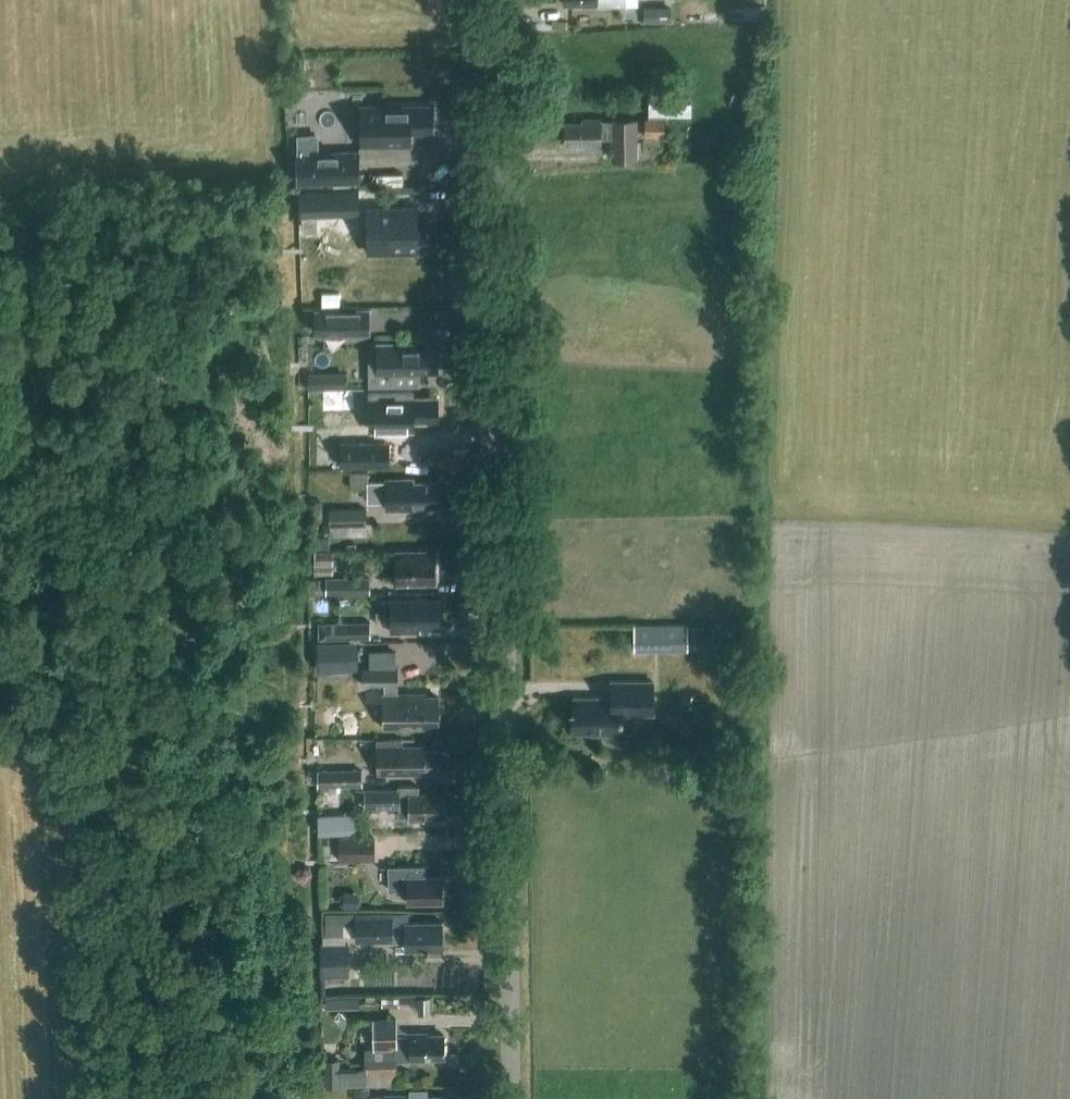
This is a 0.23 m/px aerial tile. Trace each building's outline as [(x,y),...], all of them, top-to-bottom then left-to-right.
[(734,4),(734,14),(762,16),(762,6),(734,4)] [(671,22),(671,6),(645,6),(645,22),(671,22)] [(692,101),(648,99),(647,112),(691,114),(692,101)] [(410,104),(360,104),(361,144),(410,144),(410,132),(433,132),(433,105),(410,105),(410,104)] [(646,138),(666,138),(666,117),(646,118),(646,138)] [(637,159),(637,118),(612,118),(612,119),(601,120),(601,118),(583,118),(583,122),(565,122),(565,143),(583,143),(583,147),(601,147),(601,138),(612,138),(613,160),(637,159)] [(319,134),(297,134),(298,152),(298,182),(359,181),(359,151),(319,151),(319,134)] [(344,190),(300,191),(300,216),(344,215),(344,190)] [(411,222),(411,207),(376,207),(376,229),(383,229),(383,252),(411,252),(411,249),(418,249),(418,248),(435,247),(435,227),(428,227),(428,222),(411,222)] [(370,334),(370,307),(314,308),(315,335),(370,334)] [(377,359),(369,359),(368,384),(396,384),(396,373),(412,373),(412,372),(439,371),(439,346),(432,347),(432,341),(377,342),(377,359)] [(368,430),(369,386),(349,386),(349,373),(314,372),(314,384),(346,385),(345,429),(368,430)] [(437,420),(437,396),(385,397),(385,401),(384,401),(384,418),(389,418),(389,421),(437,420)] [(384,464),(384,442),(341,443),(341,464),(384,464)] [(414,481),(414,478),(387,478),(387,481),(368,481),(368,501),(387,501),(387,510),(414,509),(414,506),(438,506),(438,481),(414,481)] [(332,537),(369,535),(368,508),(331,510),(332,537)] [(333,573),(333,550),(315,550),(315,573),(333,573)] [(396,582),(436,582),(436,550),(395,551),(396,582)] [(310,593),(371,593),(371,579),(310,580),(310,593)] [(439,626),(439,598),(390,598),(391,631),(421,631),(421,627),(439,626)] [(371,638),(371,620),(327,621),(327,638),(371,638)] [(728,635),(728,622),(709,623),(710,635),(728,635)] [(747,632),(747,622),(731,622),(731,632),(747,632)] [(703,641),(702,623),(690,624),(691,641),(703,641)] [(635,647),(687,646),(687,624),(635,625),(635,647)] [(398,693),(398,668),(398,651),(371,652),(371,668),(363,668),(363,684),(385,684),(385,693),(384,693),(384,727),(414,727),(414,726),(439,725),(439,722),(440,720),(440,713),(438,711),(438,696),(424,696),(424,693),(398,693)] [(653,713),(653,681),(612,680),(612,697),(575,697),(575,711),(572,711),(572,732),(603,732),(604,737),(607,740),(612,742),(617,740),(621,737),(622,732),(622,713),(653,713)] [(402,745),(401,740),(377,740),(378,772),(425,772),(425,769),(441,769),(441,747),(425,748),(425,745),(402,745)] [(319,787),(365,787),(364,769),(319,769),(319,787)] [(441,794),(419,794),(419,786),(398,786),(398,789),(365,789),(365,807),(399,806),(399,816),(409,816),(409,819),(424,819),(424,814),(441,814),(441,794)] [(319,817),(319,831),(335,831),(335,817),(319,817)] [(339,835),(339,859),(375,859),(375,836),(339,835)] [(425,876),(425,866),(389,866),(389,889),(408,889),(408,901),(442,901),(442,875),(425,876)] [(410,921),(410,913),(326,912),(326,935),(357,935),(357,940),(393,940),(393,934),(406,934),(406,948),(443,948),(443,921),(410,921)] [(348,976),(349,944),(321,943),(320,975),(348,976)] [(332,1004),(363,1003),(362,990),(332,991),(332,1004)] [(396,1033),(396,1019),(374,1020),(375,1047),(364,1047),(364,1066),(340,1066),(339,1058),(325,1058),(326,1085),(366,1085),(376,1085),(376,1078),(397,1078),(396,1058),(410,1058),(425,1058),(425,1056),(444,1056),(444,1034),(427,1034),(427,1032),(396,1033)] [(427,1093),(427,1089),(410,1089),(410,1093),(386,1094),(370,1094),(370,1098),(445,1098),(445,1095),(427,1095),(427,1093)]
